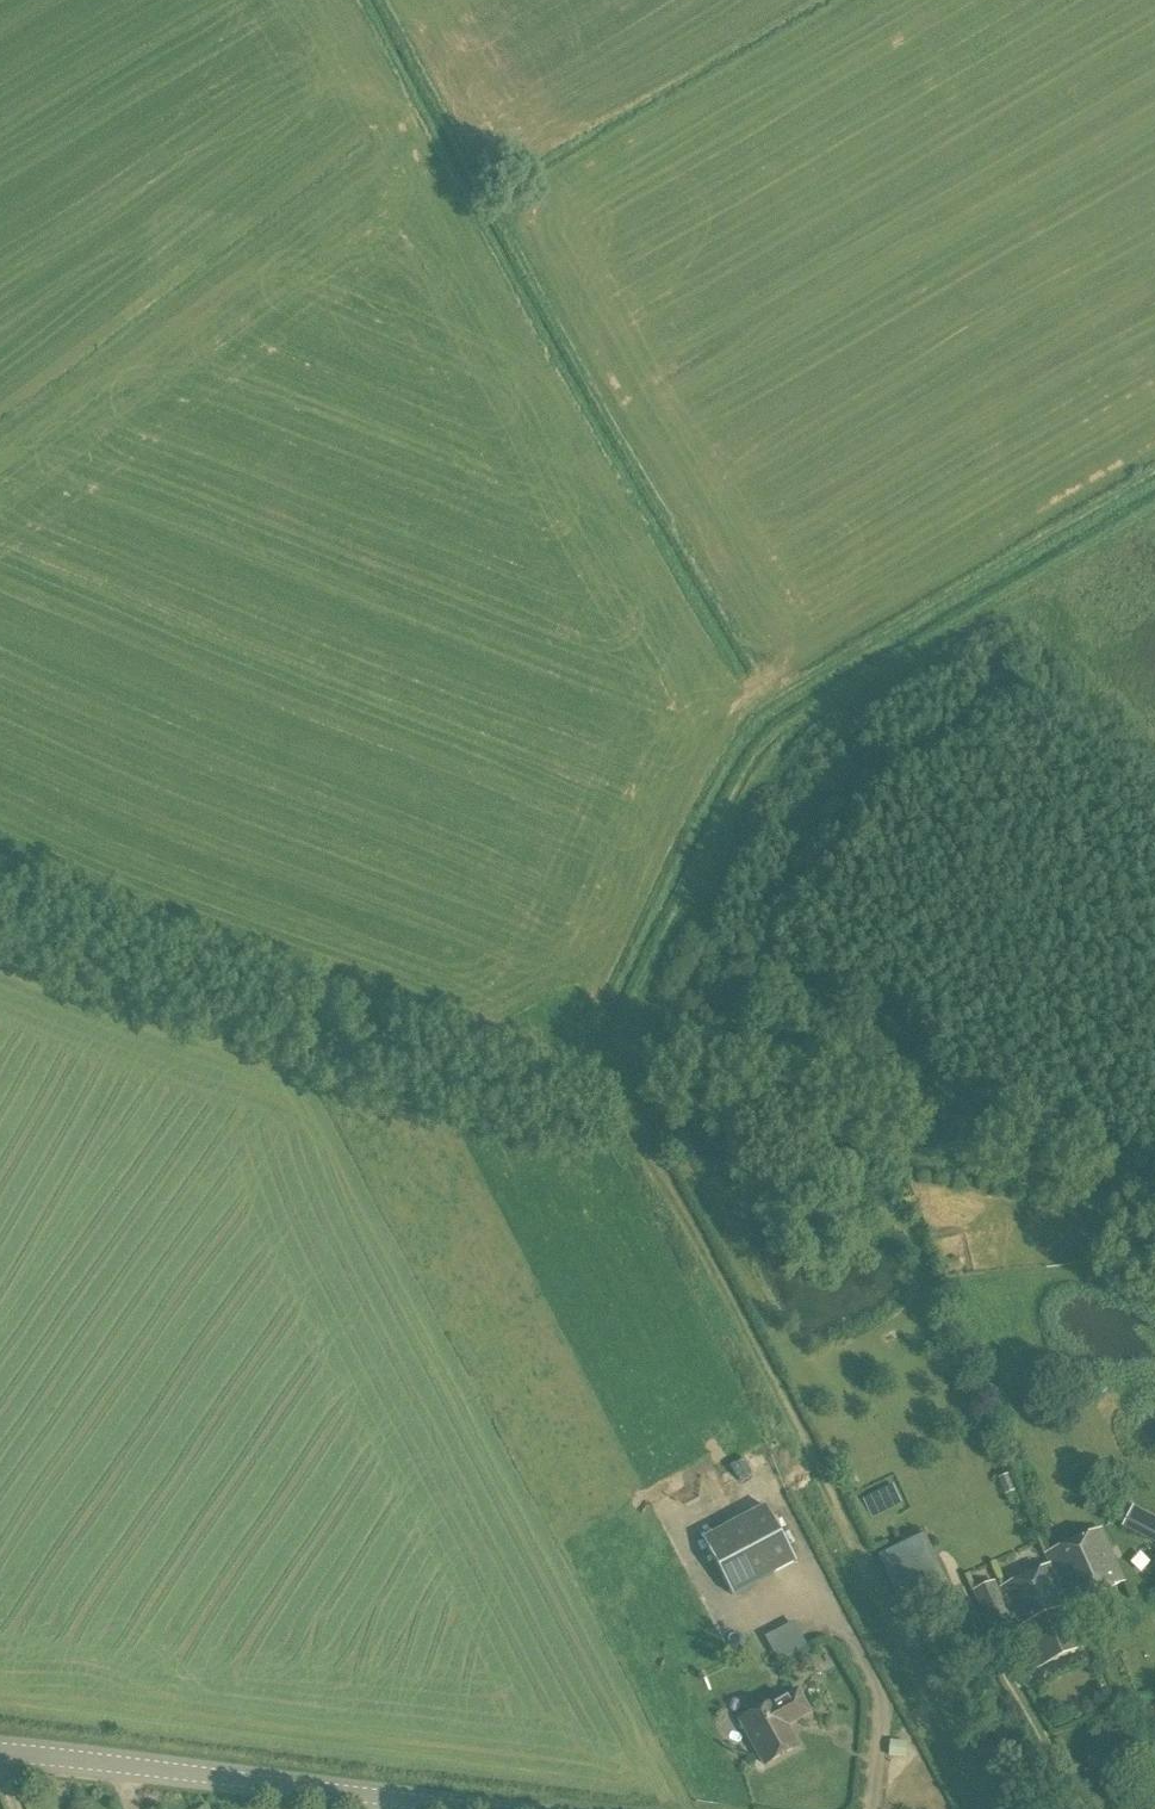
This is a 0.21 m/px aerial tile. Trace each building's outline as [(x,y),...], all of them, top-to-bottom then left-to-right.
[(733,1596),(796,1562),(765,1505),(702,1539),(733,1596)] [(1132,1505),(1121,1526),(1154,1544),(1154,1517),(1132,1505)] [(1051,1565),(1069,1606),(1123,1581),(1099,1530),(1045,1555),(1050,1565),(1051,1565)] [(914,1557),(932,1555),(931,1540),(913,1541),(914,1557)] [(1064,1608),(1069,1606),(1051,1565),(1050,1565),(1001,1588),(1015,1618),(1011,1620),(993,1582),(972,1591),(993,1636),(1016,1626),(1037,1670),(1083,1649),(1064,1608)] [(782,1659),(812,1645),(803,1624),(772,1637),(782,1659)] [(764,1765),(799,1747),(788,1725),(810,1713),(797,1688),(739,1720),(764,1765)] [(890,1740),(888,1756),(904,1758),(906,1742),(890,1740)]
